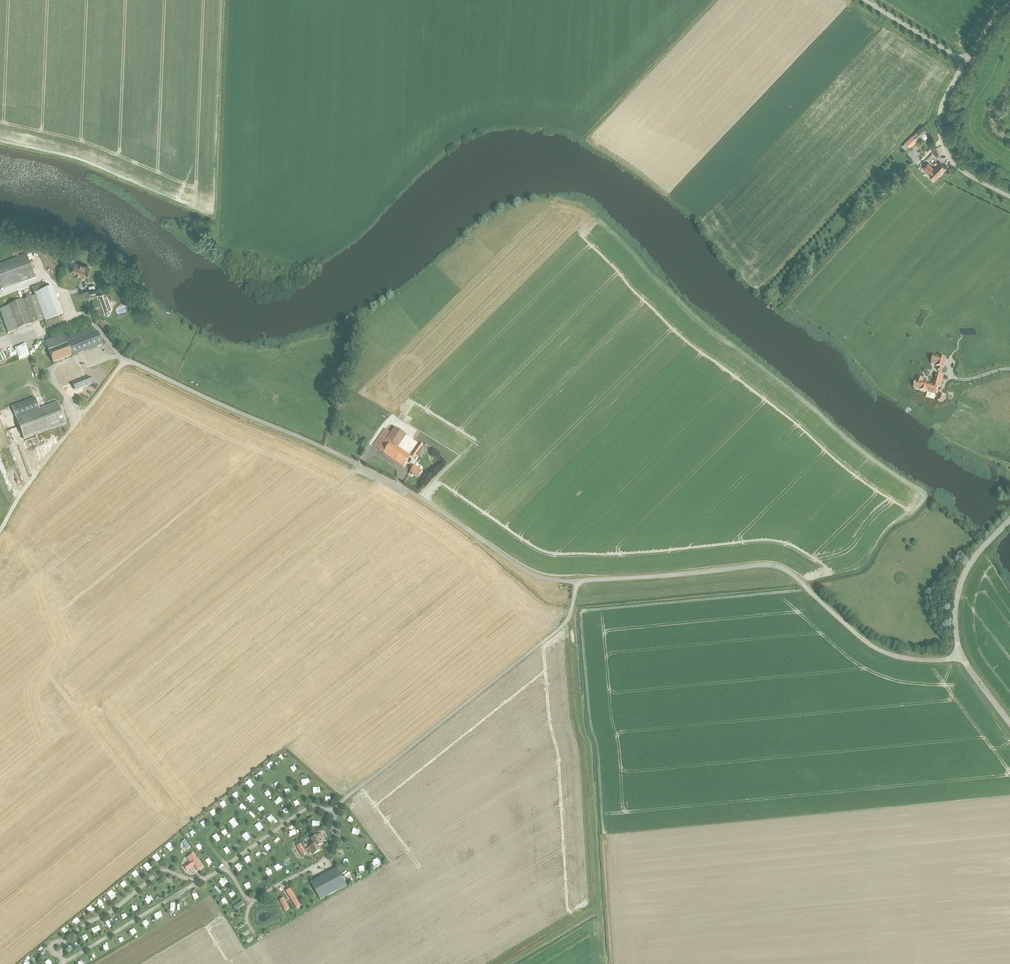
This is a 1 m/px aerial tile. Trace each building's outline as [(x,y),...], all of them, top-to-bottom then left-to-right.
[(925,133),(927,131),(923,127),(902,146),(905,149),(909,146),(909,147),(917,140),(916,139),(918,136),(919,138),(921,136),(923,138),(924,139),(926,139),(927,137),(927,136),(927,135),(925,133)] [(925,166),(923,168),(929,173),(929,174),(934,178),(945,167),(940,162),(933,169),(927,163),(926,165),(925,165),(925,166)] [(35,278),(27,255),(0,264),(0,291),(35,278)] [(85,277),(88,267),(74,262),(75,260),(72,259),(71,259),(69,265),(73,266),(71,271),(75,273),(75,274),(79,275),(85,277)] [(45,283),(32,288),(35,296),(44,320),(47,328),(60,323),(58,317),(63,316),(53,287),(48,289),(45,283)] [(90,297),(88,290),(82,292),(84,299),(90,297)] [(111,308),(107,296),(109,295),(108,291),(100,294),(101,297),(99,298),(104,311),(105,314),(110,313),(109,309),(111,308)] [(35,296),(23,301),(31,325),(44,320),(35,296)] [(9,306),(8,306),(17,330),(31,325),(23,301),(9,306)] [(0,309),(0,311),(8,333),(17,330),(8,306),(0,309)] [(109,327),(103,320),(98,324),(104,331),(109,327)] [(93,328),(66,338),(68,346),(72,355),(72,357),(102,345),(97,332),(96,332),(93,328)] [(68,346),(66,338),(64,335),(47,341),(45,343),(49,353),(68,346)] [(19,351),(32,347),(29,338),(16,342),(19,351)] [(68,346),(49,353),(53,363),(72,355),(68,346)] [(933,355),(931,364),(937,366),(936,367),(939,367),(938,371),(942,372),(942,368),(943,369),(946,358),(933,355)] [(63,382),(74,377),(70,368),(67,369),(66,368),(64,368),(65,370),(61,371),(63,376),(61,377),(63,382)] [(915,381),(913,388),(920,390),(927,392),(936,394),(938,387),(940,387),(941,384),(943,377),(936,375),(933,386),(923,383),(924,379),(918,378),(917,381),(915,381)] [(84,378),(72,383),(75,390),(87,385),(84,378)] [(39,380),(34,381),(38,401),(43,400),(39,380)] [(65,423),(57,402),(39,409),(35,398),(11,407),(16,418),(24,439),(65,423)] [(404,468),(411,457),(398,448),(407,436),(395,428),(391,433),(385,429),(373,446),(404,468)] [(0,448),(10,442),(6,436),(0,440),(0,448)] [(33,451),(34,441),(22,440),(22,448),(24,448),(23,455),(29,456),(29,451),(33,451)] [(414,458),(423,444),(421,443),(412,456),(414,458)] [(428,455),(430,451),(423,447),(417,456),(421,458),(424,453),(428,455)] [(419,478),(423,472),(414,466),(409,474),(412,476),(413,474),(419,478)] [(7,470),(13,487),(19,485),(13,468),(7,470)] [(246,803),(251,801),(247,795),(242,797),(246,803)] [(248,822),(252,818),(247,813),(243,817),(248,822)] [(194,820),(198,825),(203,822),(198,816),(194,820)] [(311,839),(314,845),(308,848),(310,852),(312,851),(314,854),(321,850),(319,846),(323,844),(319,835),(311,839)] [(177,842),(183,850),(187,847),(181,839),(177,842)] [(307,854),(301,844),(297,846),(302,856),(307,854)] [(153,861),(156,858),(152,853),(148,857),(153,861)] [(202,867),(193,854),(187,858),(191,863),(184,867),(187,870),(193,866),(196,871),(202,867)] [(358,870),(362,866),(358,861),(354,864),(358,870)] [(346,886),(337,868),(310,882),(320,900),(346,886)] [(296,893),(299,898),(305,894),(301,889),(296,893)] [(294,896),(290,898),(296,908),(300,905),(294,896)] [(284,897),(279,900),(284,910),(289,908),(284,897)] [(93,903),(97,908),(101,905),(97,899),(93,903)] [(88,906),(80,911),(82,914),(90,909),(88,906)] [(76,961),(80,963),(82,963),(84,959),(79,956),(76,961)]
